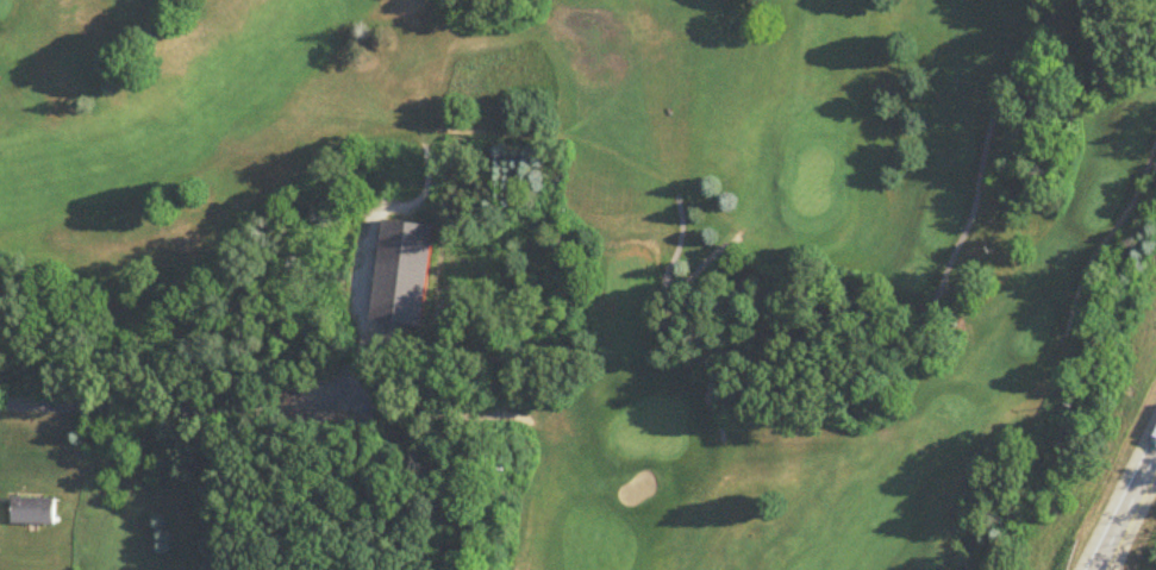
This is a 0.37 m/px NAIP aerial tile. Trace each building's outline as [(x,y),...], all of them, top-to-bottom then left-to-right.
[(55,500),(13,500),(13,526),(55,526),(55,500)]
